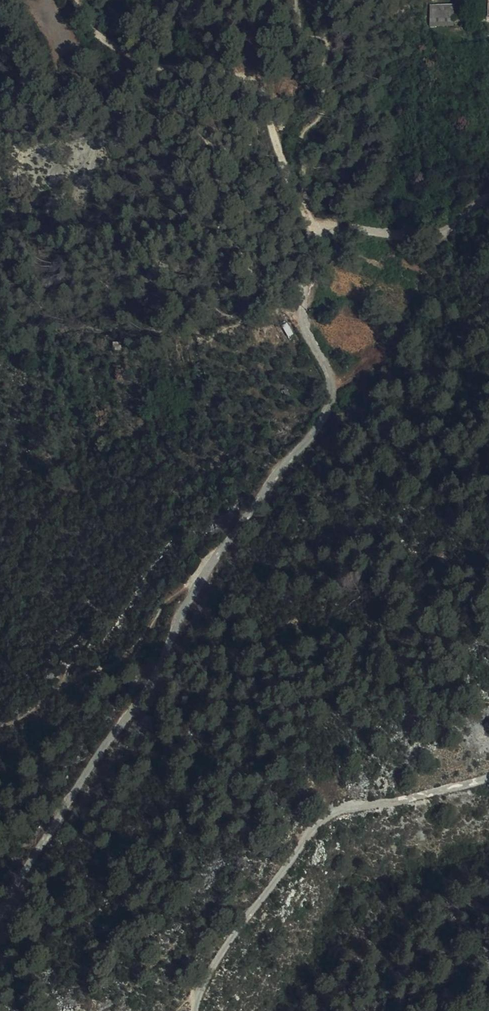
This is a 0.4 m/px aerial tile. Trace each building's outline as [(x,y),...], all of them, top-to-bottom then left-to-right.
[(477,5),(477,30),(488,30),(488,5),(477,5)] [(420,17),(420,37),(429,29),(429,17),(420,17)] [(433,25),(443,17),(429,17),(429,29),(433,25)] [(443,22),(443,17),(433,25),(429,29),(429,31),(435,31),(443,22)] [(443,31),(443,22),(435,31),(443,31)] [(420,37),(425,38),(429,38),(429,31),(429,29),(420,37)]
